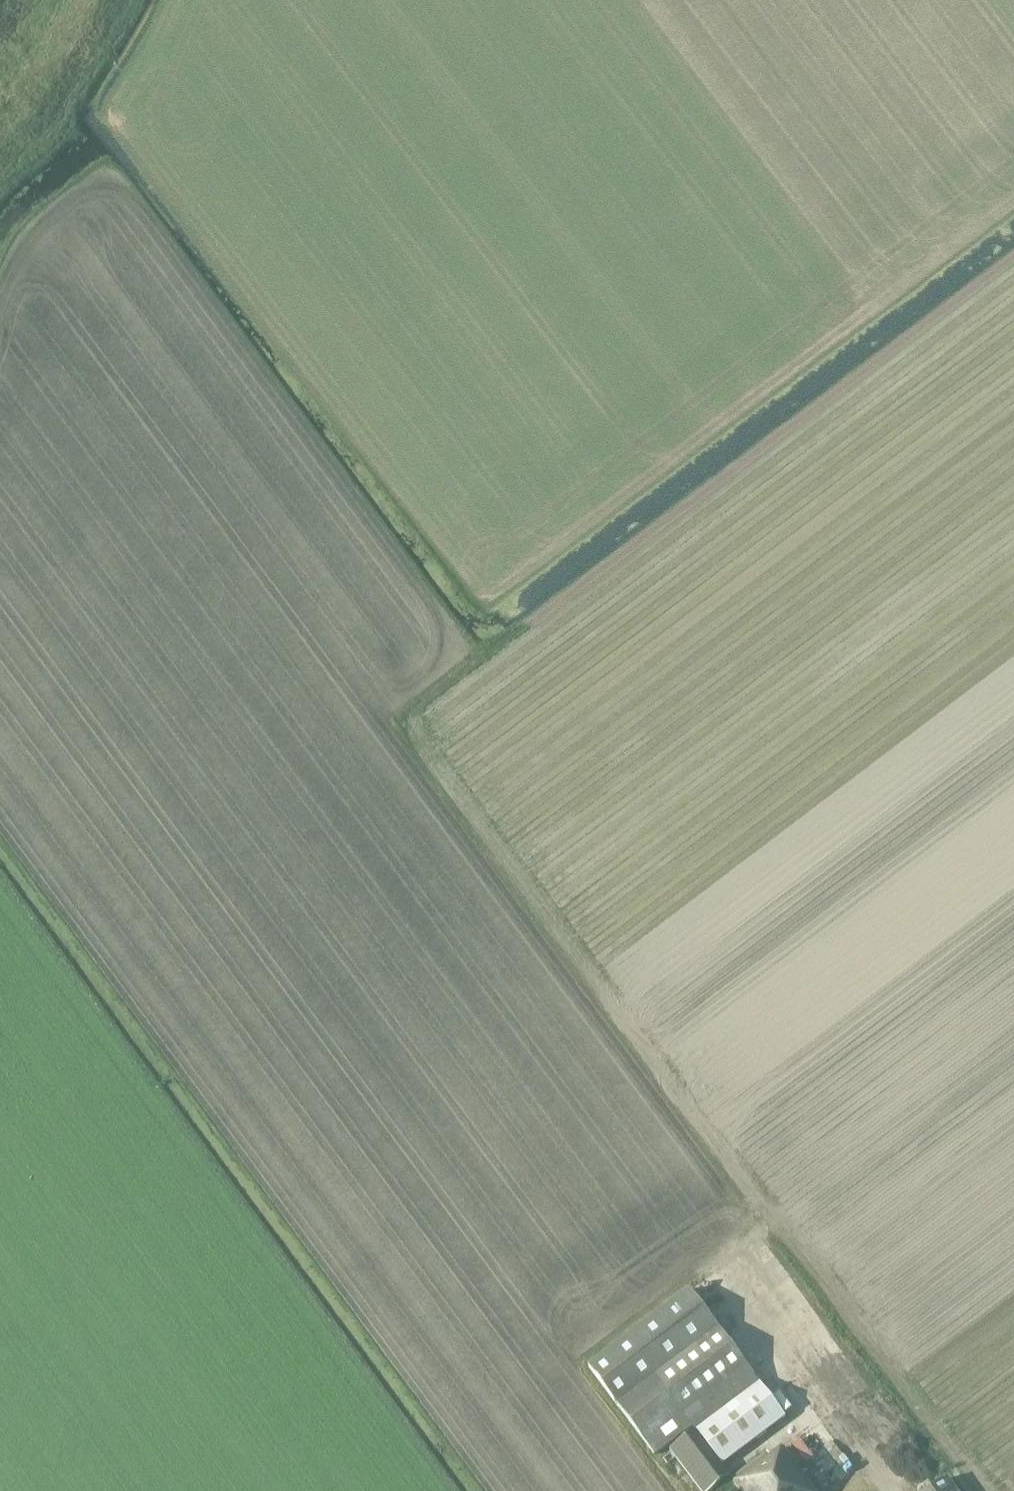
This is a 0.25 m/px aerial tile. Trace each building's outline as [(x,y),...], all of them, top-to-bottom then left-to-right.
[(586,1366),(587,1367),(653,1455),(681,1434),(682,1439),(668,1451),(699,1490),(711,1490),(729,1477),(720,1465),(784,1417),(696,1299),(688,1288),(650,1317),(586,1366)] [(727,1480),(735,1490),(814,1490),(786,1455),(787,1454),(777,1440),(763,1451),(764,1452),(730,1478),(727,1480)] [(945,1477),(926,1490),(955,1490),(945,1477)]
